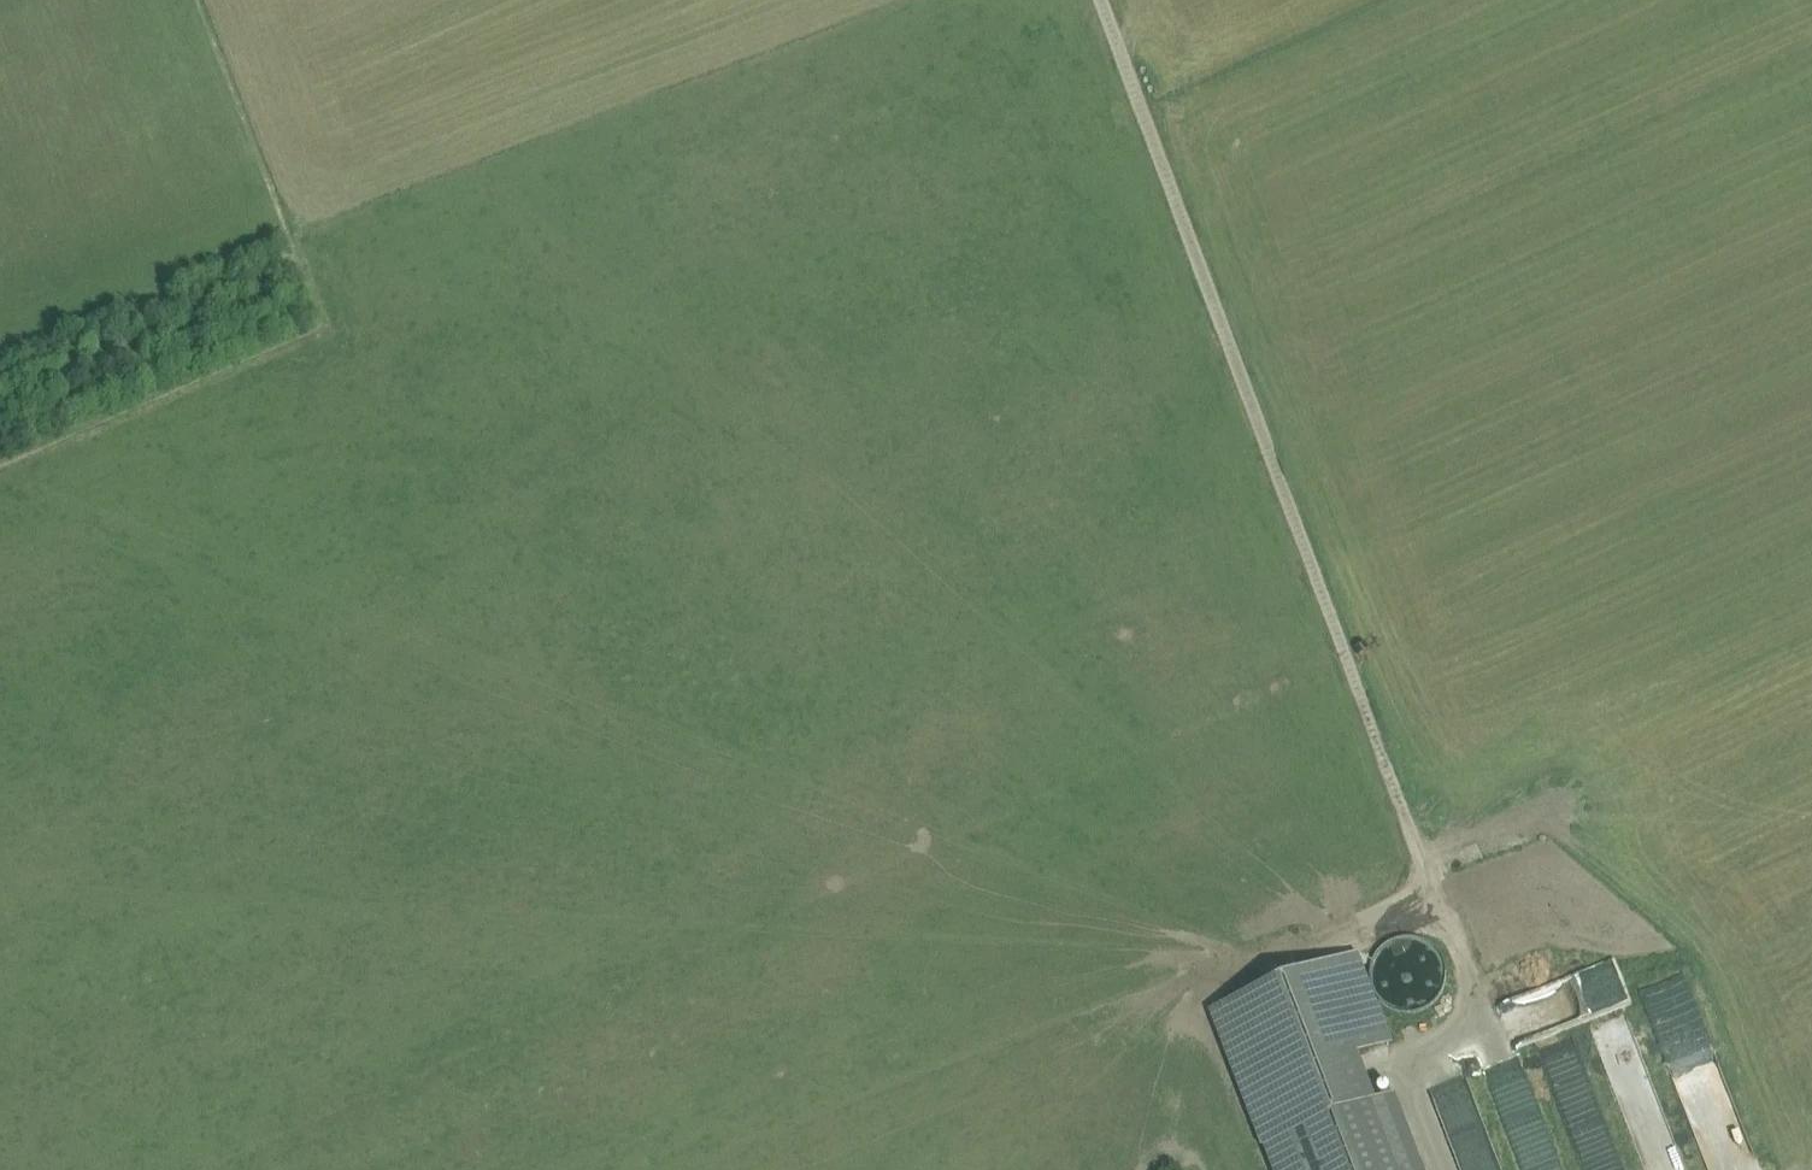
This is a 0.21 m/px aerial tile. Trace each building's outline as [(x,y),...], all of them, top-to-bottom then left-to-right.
[(1394,1094),(1372,1103),(1355,1059),(1389,1046),(1354,955),(1214,1010),(1266,1146),(1269,1145),(1278,1169),(1424,1169),(1394,1094)] [(1620,961),(1494,1003),(1508,1047),(1635,1005),(1620,961)] [(1525,1069),(1511,1071),(1513,1083),(1503,1085),(1508,1123),(1533,1119),(1525,1069)] [(1465,1169),(1503,1169),(1480,1090),(1445,1100),(1465,1169)]
